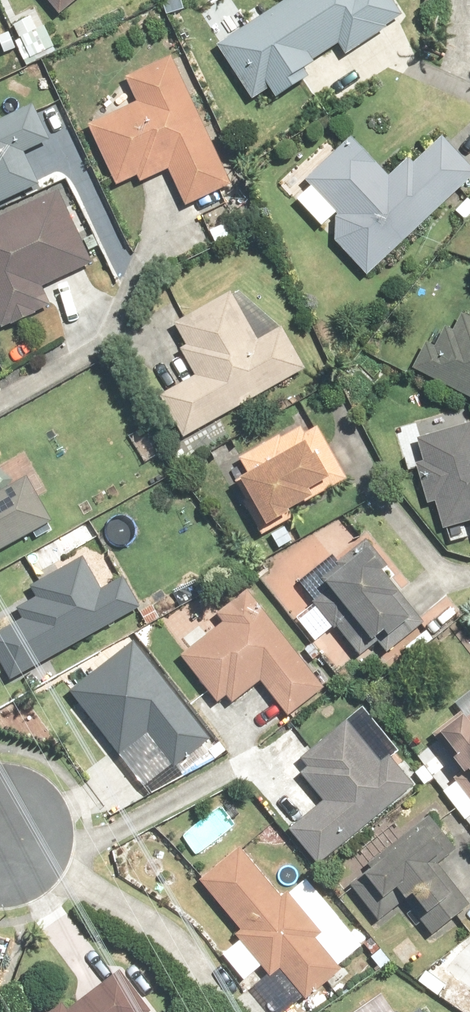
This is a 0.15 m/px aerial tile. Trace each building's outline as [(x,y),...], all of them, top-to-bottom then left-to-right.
[(66,17),(86,0),(52,0),(66,17)] [(216,42),(262,112),(408,17),(397,0),(281,0),(216,42)] [(238,184),(176,53),(127,76),(132,86),(82,109),(121,191),(169,169),(188,208),(238,184)] [(0,116),(0,203),(43,186),(30,153),(57,142),(40,100),(0,116)] [(371,278),(469,186),(469,159),(445,132),(397,177),(357,134),(292,193),(371,278)] [(0,216),(0,313),(6,326),(55,302),(47,285),(97,261),(62,187),(0,216)] [(161,392),(186,437),(312,367),(287,322),(263,336),(235,287),(175,321),(187,342),(179,347),(194,373),(161,392)] [(411,364),(469,394),(469,312),(464,309),(455,325),(447,321),(436,343),(425,337),(411,364)] [(319,414),(234,459),(270,526),(354,481),(319,414)] [(416,424),(435,530),(469,524),(469,414),(416,424)] [(57,517),(33,475),(0,494),(0,550),(57,517)] [(372,542),(327,580),(391,654),(436,616),(372,542)] [(12,679),(145,605),(129,576),(111,586),(87,543),(32,574),(42,591),(19,603),(26,616),(0,630),(0,658),(12,679)] [(330,685),(248,585),(215,611),(224,622),(181,656),(225,710),(260,681),(290,718),(330,685)] [(223,735),(140,634),(69,692),(123,757),(148,736),(178,772),(223,735)] [(443,731),(469,766),(469,710),(443,731)] [(292,829),(323,865),(416,785),(355,714),(298,764),(327,798),(292,829)] [(344,878),(379,922),(391,913),(418,947),(469,906),(469,856),(432,809),(344,878)] [(297,886),(286,896),(239,843),(201,876),(248,929),(240,936),(275,976),(283,969),(309,999),(348,966),(321,936),(332,926),(297,886)] [(54,1011),(155,1011),(120,964),(54,1011)]
